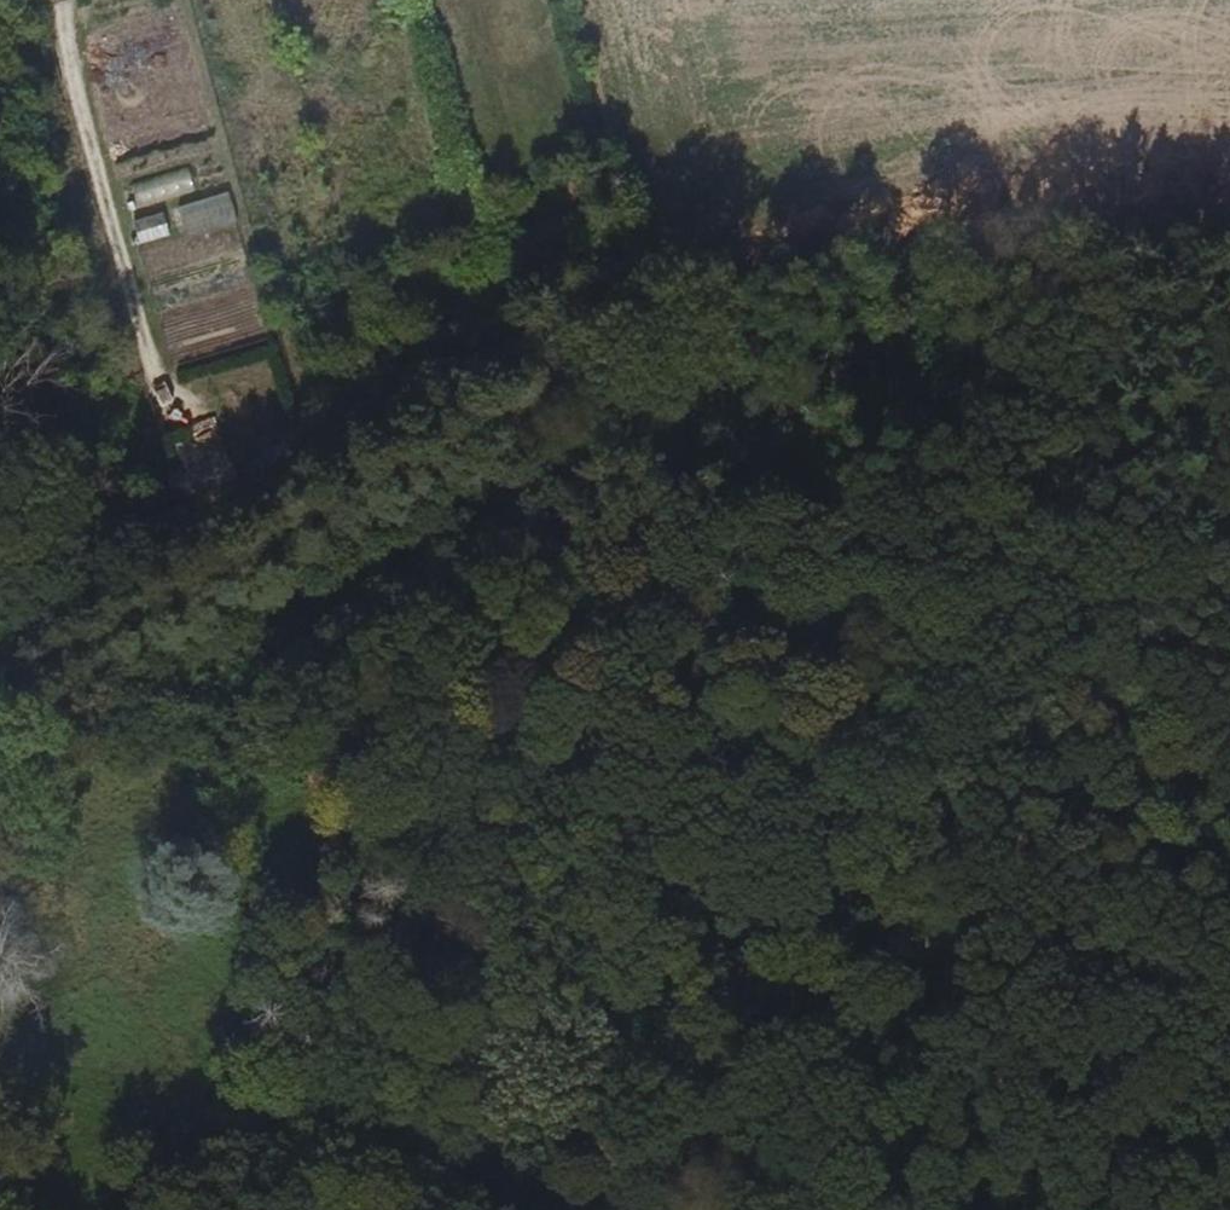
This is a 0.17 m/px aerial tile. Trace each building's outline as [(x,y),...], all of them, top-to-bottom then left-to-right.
[(186,168),(129,188),(136,208),(193,188),(186,168)] [(136,245),(169,242),(166,219),(133,222),(136,245)]
